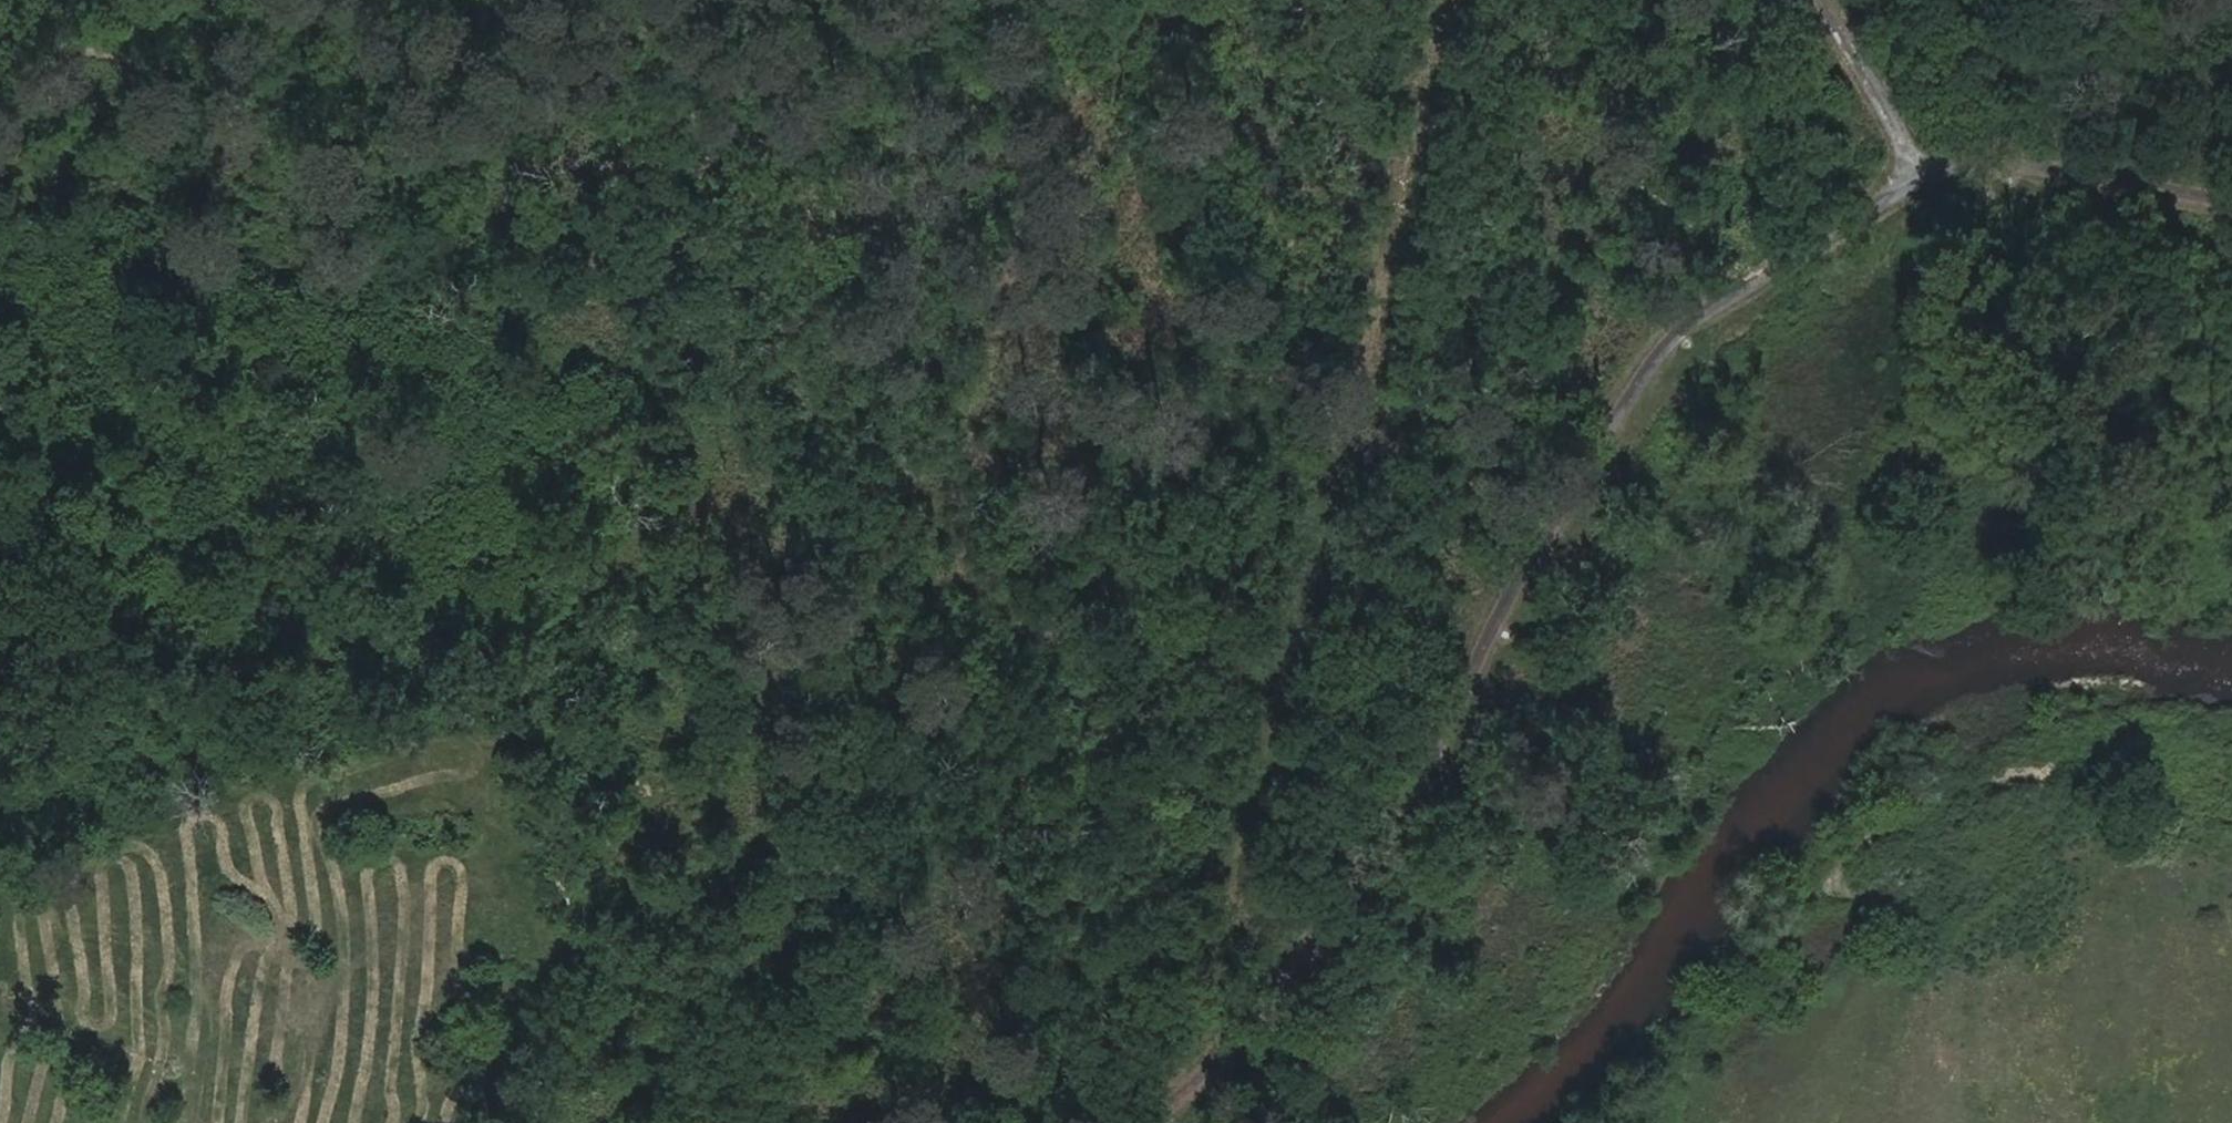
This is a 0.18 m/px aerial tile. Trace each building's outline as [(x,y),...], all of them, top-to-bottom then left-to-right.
[(230,817),(232,825),(247,820),(244,812),(230,817)]
